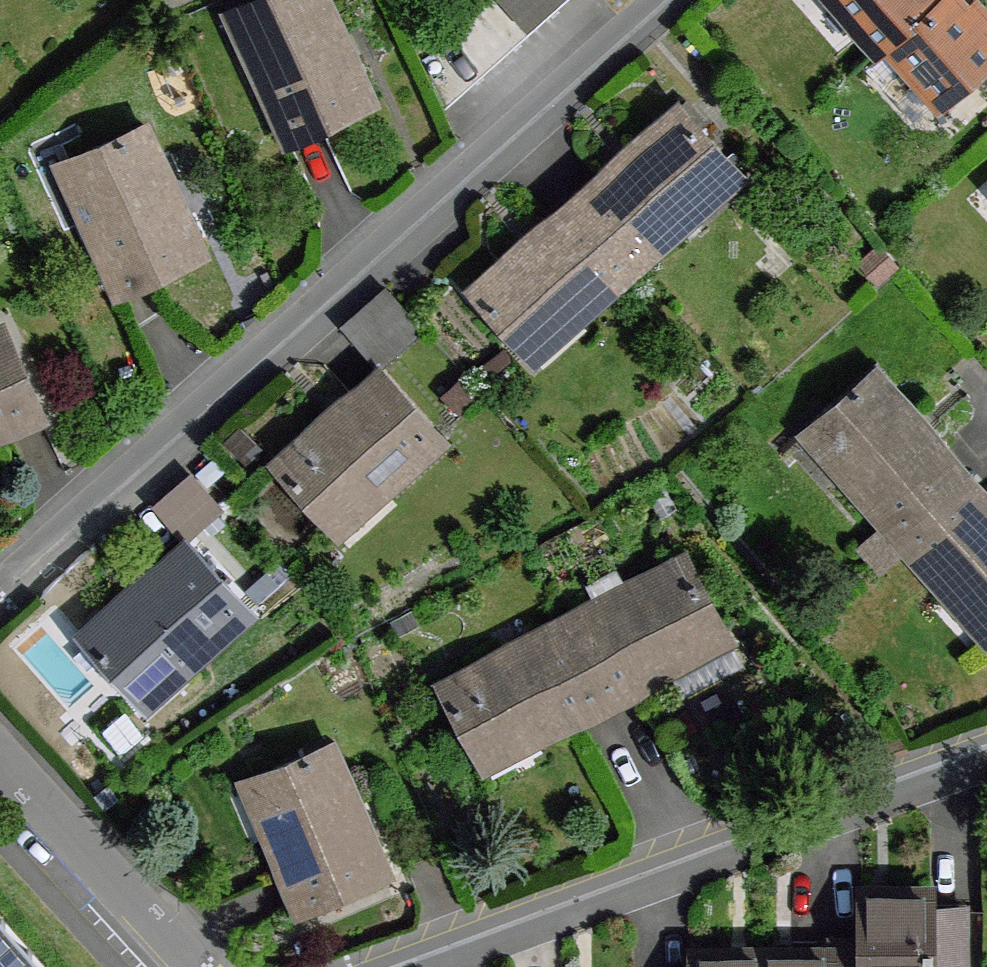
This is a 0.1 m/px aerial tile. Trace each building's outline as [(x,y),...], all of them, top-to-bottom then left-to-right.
[(243,8),(269,64),(255,71),(287,140),(373,100),(328,0),(260,0),(243,8)] [(525,28),(559,0),(501,0),(525,28)] [(881,48),(891,41),(935,0),(839,0),(881,48)] [(891,41),(942,101),(986,61),(986,30),(961,0),(935,0),(891,41)] [(576,196),(638,267),(694,218),(685,207),(730,166),(677,106),(598,176),(576,196)] [(147,125),(72,160),(99,216),(86,223),(118,291),(203,252),(147,125)] [(549,220),(474,286),(525,347),(572,306),(582,318),(638,267),(576,196),(549,220)] [(0,329),(0,434),(43,415),(3,328),(0,329)] [(350,396),(276,461),(329,521),(376,479),(387,491),(443,440),(380,370),(350,396)] [(877,371),(818,422),(858,470),(846,480),(897,535),(968,473),(906,402),(877,371)] [(153,504),(186,541),(225,508),(191,469),(153,504)] [(897,535),(947,592),(958,583),(986,617),(986,494),(968,473),(897,535)] [(250,612),(186,541),(166,559),(83,633),(136,693),(183,652),(192,663),(250,612)] [(686,555),(566,618),(609,702),(638,687),(675,668),(669,655),(723,626),(686,555)] [(575,721),(609,702),(566,618),(443,682),(479,753),(535,725),(542,739),(575,721)] [(332,744),(259,776),(283,833),(270,839),(300,908),(388,871),(332,744)] [(862,892),(863,940),(863,966),(932,966),(931,905),(931,892),(862,892)] [(932,966),(964,966),(963,905),(931,905),(932,966)] [(0,912),(0,966),(48,966),(0,912)] [(831,966),(863,966),(863,940),(830,940),(830,954),(831,966)] [(692,954),(692,966),(762,966),(762,954),(692,954)] [(762,954),(762,966),(831,966),(830,954),(762,954)]
